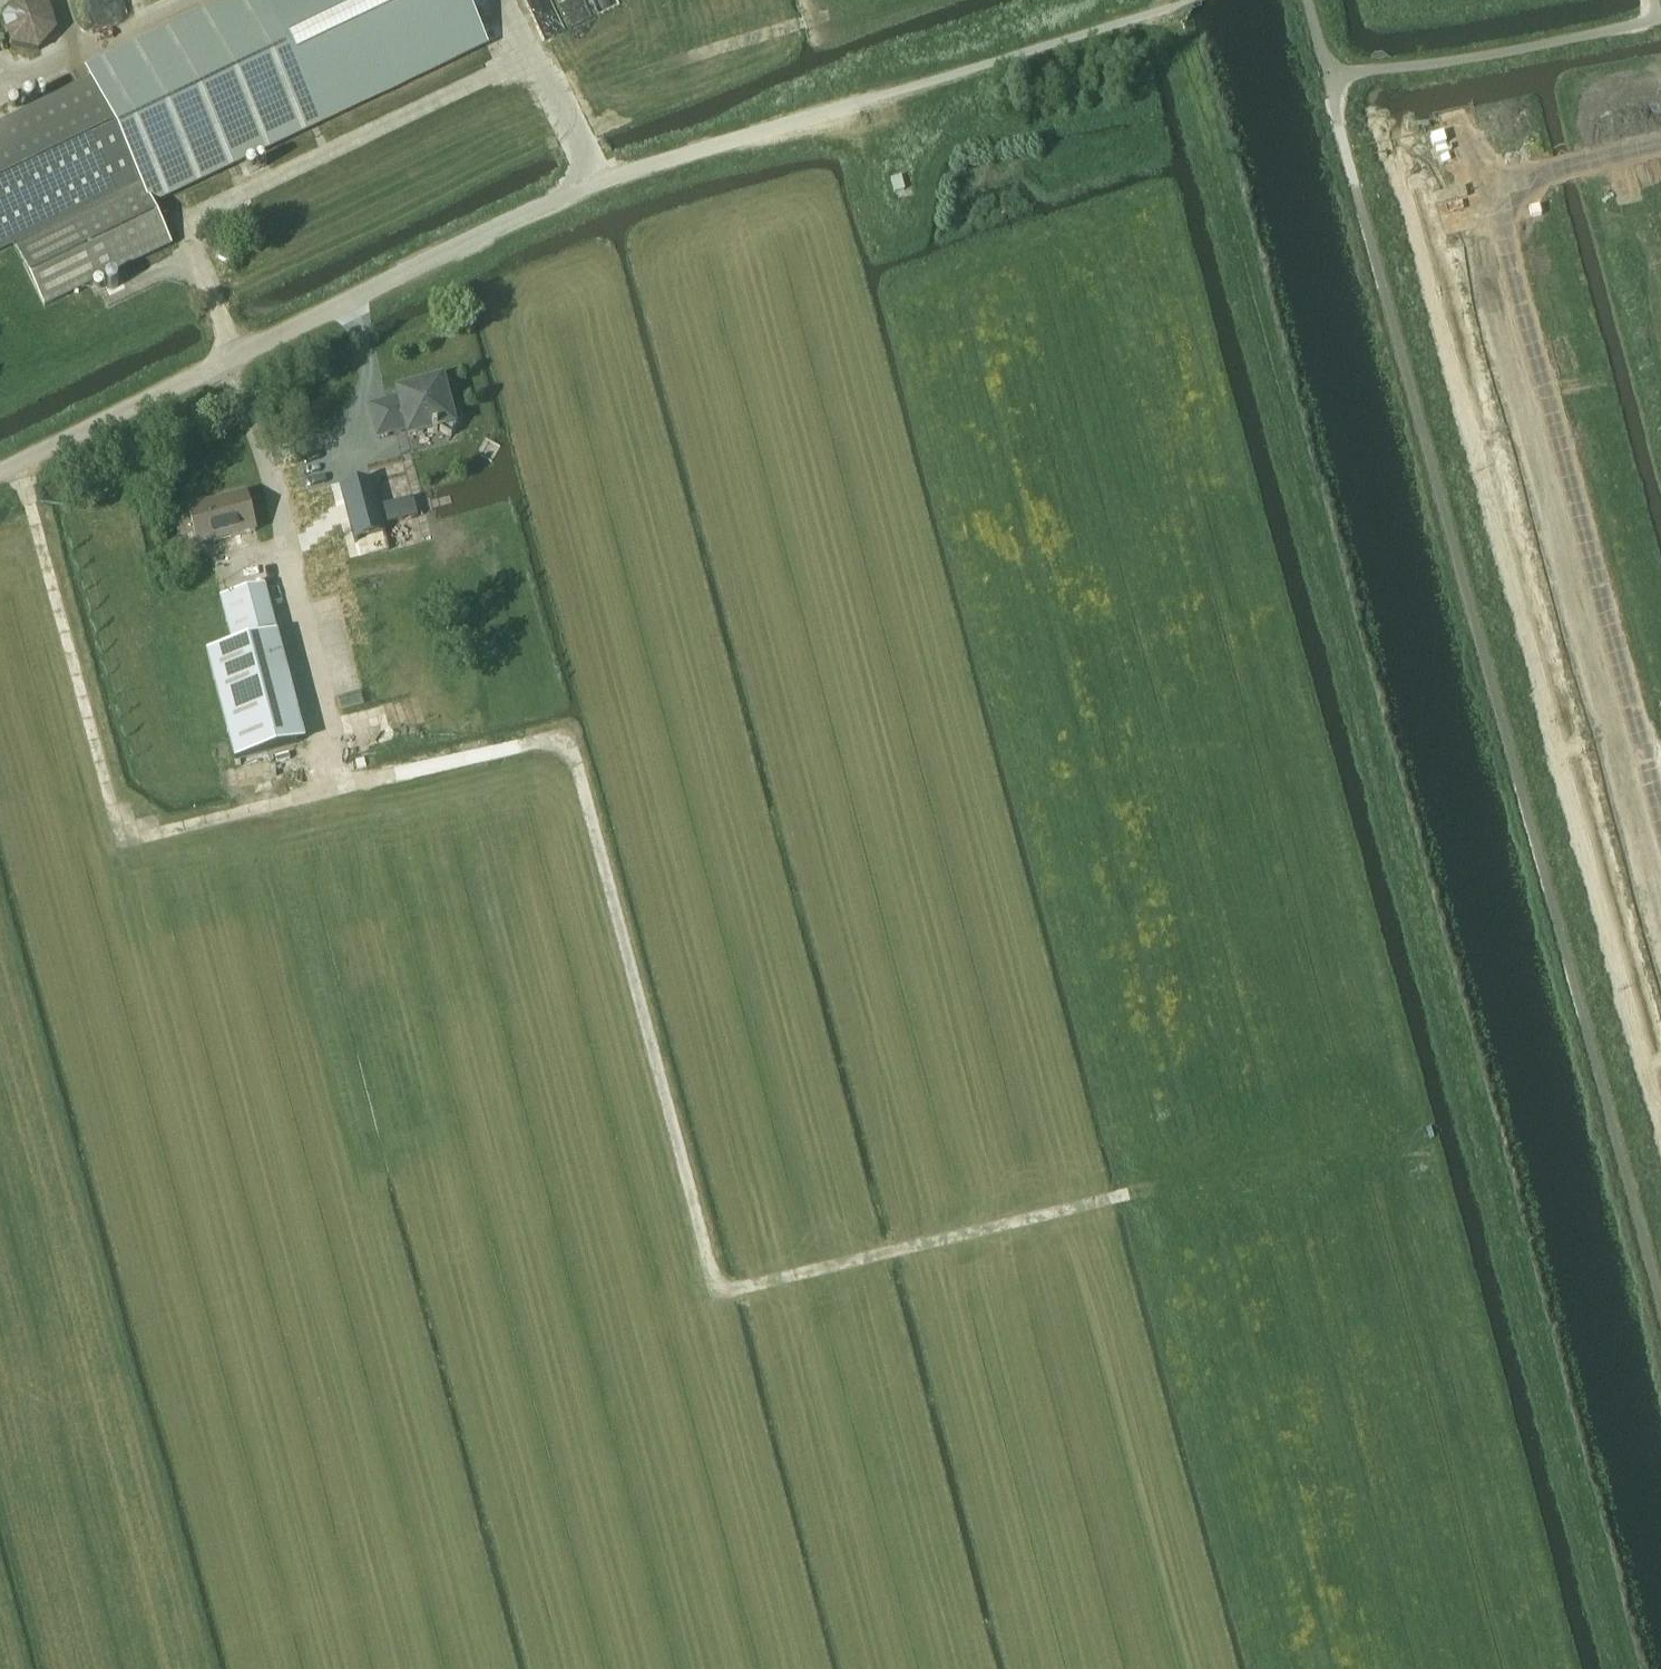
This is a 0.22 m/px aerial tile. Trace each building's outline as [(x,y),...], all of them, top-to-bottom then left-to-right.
[(91,79),(0,123),(0,253),(15,246),(45,309),(120,274),(119,272),(172,247),(151,203),(319,123),(260,0),(241,0),(88,73),(91,79)] [(371,408),(379,436),(400,431),(399,426),(406,424),(410,437),(433,432),(433,434),(438,433),(437,430),(438,430),(451,438),(462,419),(449,411),(442,383),(399,394),(400,401),(371,408)] [(418,518),(414,500),(379,508),(373,484),(344,491),(355,538),(385,531),(384,527),(418,518)] [(188,509),(198,547),(256,533),(246,494),(188,509)] [(221,599),(234,646),(273,635),(273,633),(276,632),(264,588),(221,599)]
